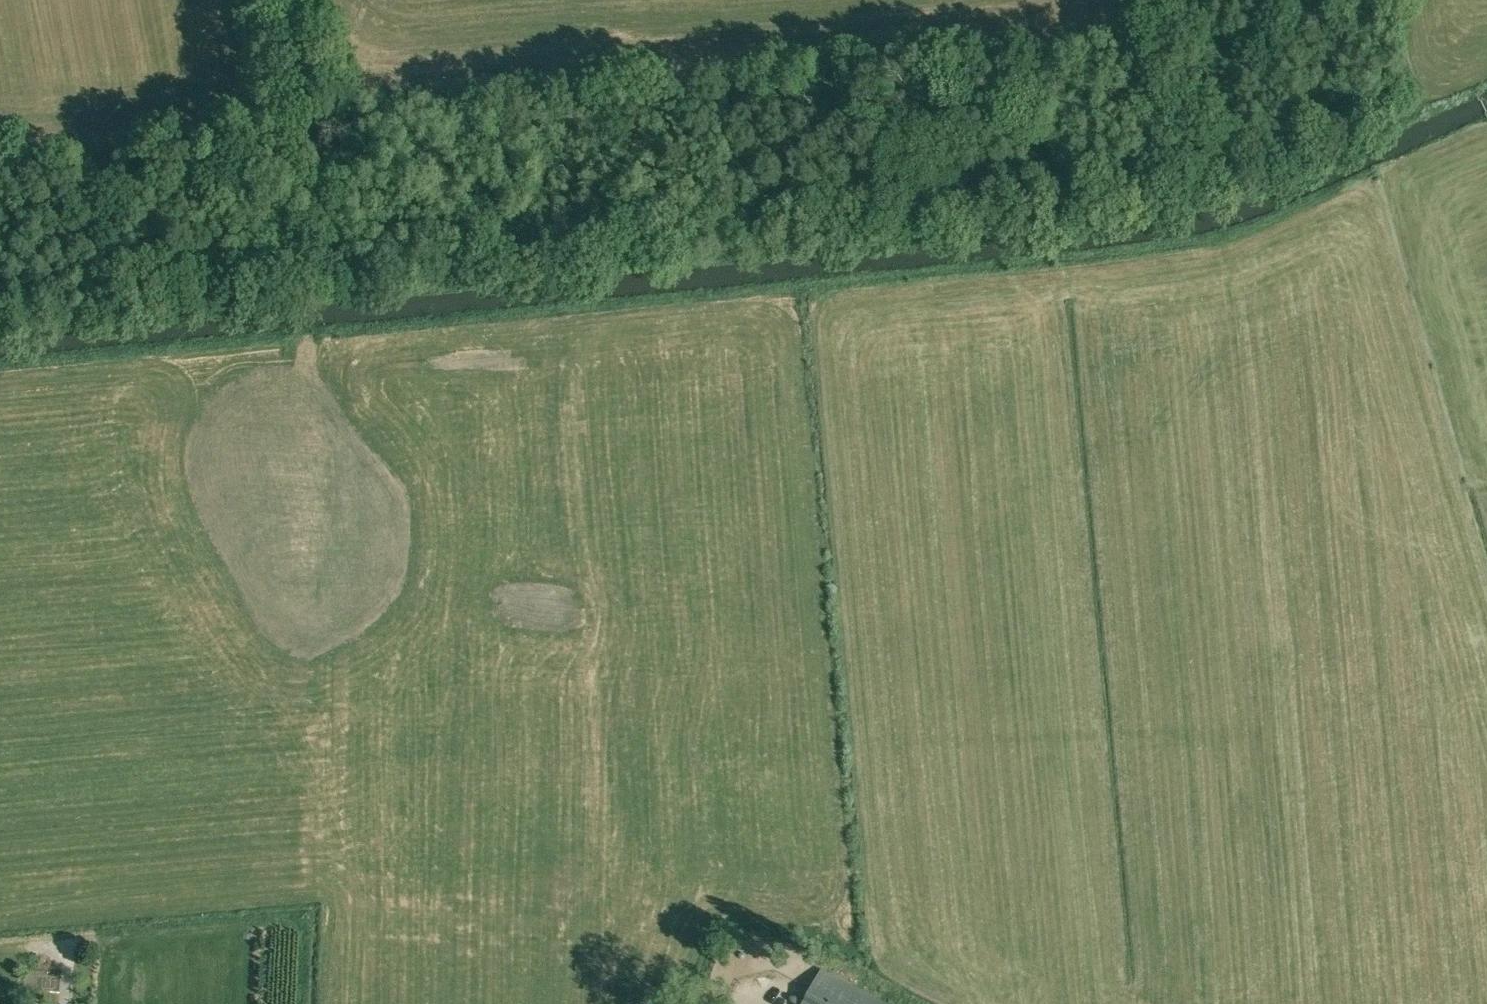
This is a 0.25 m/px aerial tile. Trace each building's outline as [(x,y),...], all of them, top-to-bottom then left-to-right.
[(803,1003),(885,1003),(822,970),(803,1003)]
